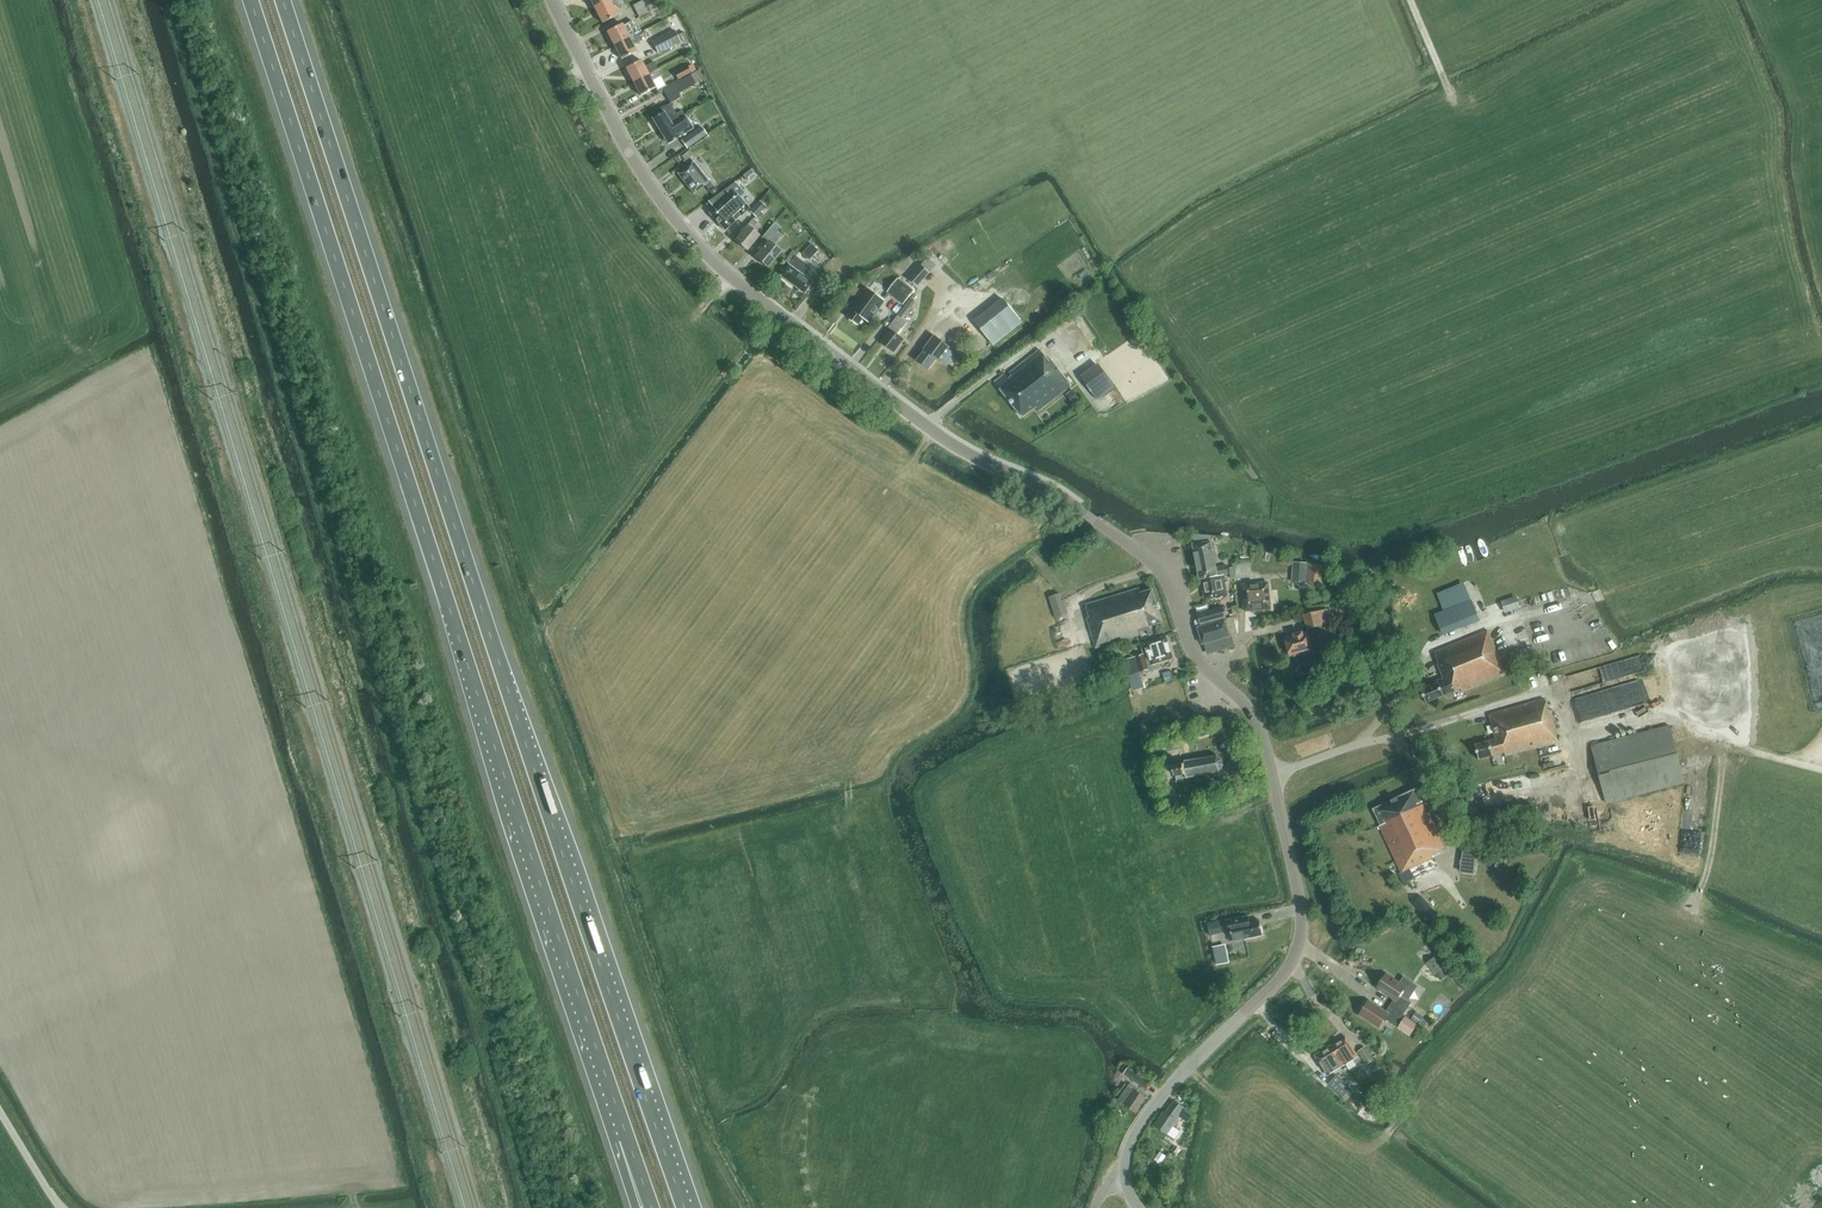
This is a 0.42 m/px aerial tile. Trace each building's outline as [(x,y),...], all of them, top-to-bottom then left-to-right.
[(613,0),(590,0),(595,9),(613,0)] [(595,9),(602,23),(617,15),(613,7),(617,5),(618,7),(627,2),(626,0),(613,0),(595,9)] [(636,11),(647,5),(657,0),(643,0),(633,5),(636,11)] [(636,11),(639,17),(650,11),(647,5),(636,11)] [(632,21),(623,26),(622,24),(607,32),(614,46),(638,33),(641,32),(639,28),(636,29),(632,21)] [(655,47),(677,35),(674,30),(663,36),(652,42),(655,47)] [(638,33),(614,46),(621,60),(636,52),(633,45),(642,40),(638,33)] [(677,35),(655,47),(658,53),(669,47),(681,42),(677,35)] [(652,72),(657,69),(653,62),(644,67),(641,60),(626,68),(633,82),(652,72)] [(698,69),(696,65),(688,69),(687,66),(674,73),(678,80),(691,73),(698,69)] [(657,69),(652,72),(633,82),(640,96),(655,88),(651,80),(661,75),(657,69)] [(678,93),(701,81),(701,80),(704,79),(699,70),(696,72),(663,90),(667,99),(668,99),(670,103),(681,97),(678,93)] [(660,131),(685,116),(682,111),(677,114),(670,103),(660,109),(662,112),(652,119),(660,131)] [(685,116),(660,131),(668,144),(692,128),(685,116)] [(681,140),(687,149),(707,134),(701,126),(681,140)] [(689,150),(682,156),(685,161),(693,155),(689,150)] [(709,182),(705,177),(702,173),(697,167),(693,161),(677,174),(686,185),(693,194),(704,185),(708,190),(713,187),(709,182)] [(709,213),(724,230),(748,208),(739,198),(745,193),(735,182),(708,201),(714,208),(709,213)] [(756,217),(765,206),(759,201),(750,211),(756,217)] [(751,230),(757,223),(752,219),(747,226),(734,240),(746,250),(758,235),(751,230)] [(767,267),(780,252),(773,245),(781,235),(776,231),(780,227),(774,223),(761,238),(767,242),(755,257),(767,267)] [(810,256),(812,257),(818,250),(811,244),(803,253),(808,258),(810,256)] [(785,261),(788,263),(793,257),(790,254),(785,261)] [(917,287),(937,265),(928,257),(908,278),(917,287)] [(812,282),(804,276),(808,271),(792,260),(780,276),(804,293),(812,282)] [(903,305),(915,290),(899,277),(887,292),(903,305)] [(869,322),(884,301),(868,289),(853,309),(853,310),(848,317),(858,324),(864,317),(869,322)] [(998,298),(974,328),(997,346),(1020,316),(998,298)] [(902,318),(916,303),(912,299),(898,315),(902,318)] [(894,352),(904,339),(898,334),(907,322),(898,315),(888,327),(891,329),(881,342),(894,352)] [(936,330),(949,341),(960,327),(947,316),(936,330)] [(934,350),(938,344),(933,340),(929,346),(928,346),(917,360),(928,369),(940,355),(934,350)] [(1049,361),(1040,349),(1013,370),(1015,373),(1009,378),(1005,374),(995,382),(1022,417),(1036,407),(1039,411),(1071,385),(1051,359),(1049,361)] [(1082,378),(1097,400),(1115,387),(1099,366),(1082,378)] [(1210,536),(1191,535),(1193,544),(1200,579),(1202,579),(1219,576),(1217,567),(1212,542),(1211,542),(1210,536)] [(1294,562),(1293,581),(1307,582),(1309,563),(1294,562)] [(1309,563),(1307,582),(1323,584),(1325,564),(1309,563)] [(1219,576),(1223,575),(1228,574),(1227,565),(1217,567),(1219,576)] [(1219,576),(1202,579),(1204,589),(1203,591),(1204,595),(1206,596),(1206,598),(1227,594),(1223,575),(1219,576)] [(1245,611),(1271,608),(1268,582),(1242,585),(1245,611)] [(1471,599),(1468,592),(1464,583),(1438,593),(1444,610),(1435,614),(1443,635),(1480,620),(1472,599),(1471,599)] [(1141,593),(1139,588),(1085,604),(1089,617),(1087,618),(1096,648),(1142,634),(1141,632),(1147,630),(1148,635),(1153,634),(1151,626),(1163,622),(1153,589),(1141,593)] [(1060,593),(1049,597),(1056,618),(1069,614),(1064,599),(1062,600),(1060,593)] [(1503,601),(1506,614),(1522,610),(1519,598),(1503,601)] [(1210,610),(1208,603),(1196,607),(1201,625),(1226,617),(1223,607),(1210,610)] [(1308,629),(1311,628),(1315,627),(1331,623),(1327,609),(1304,614),(1308,629)] [(1230,636),(1225,620),(1198,628),(1203,644),(1204,644),(1207,651),(1218,648),(1219,651),(1235,646),(1232,635),(1230,636)] [(1311,628),(1312,631),(1303,634),(1302,632),(1294,634),(1294,636),(1286,638),(1290,655),(1292,655),(1293,656),(1300,654),(1300,653),(1312,650),(1310,640),(1318,638),(1316,630),(1315,630),(1315,627),(1311,628)] [(1463,692),(1506,674),(1488,630),(1435,652),(1439,663),(1438,664),(1444,678),(1434,682),(1435,684),(1421,690),(1426,703),(1445,695),(1448,698),(1455,695),(1455,691),(1461,688),(1463,692)] [(1149,672),(1161,668),(1159,663),(1174,658),(1167,636),(1144,643),(1145,644),(1141,645),(1143,654),(1124,660),(1129,675),(1148,670),(1149,672)] [(1599,668),(1603,683),(1646,671),(1642,656),(1599,668)] [(1173,680),(1172,676),(1170,671),(1164,673),(1167,682),(1173,680)] [(1548,710),(1545,699),(1489,714),(1496,739),(1489,741),(1489,740),(1475,744),(1479,759),(1493,755),(1505,752),(1506,755),(1559,740),(1551,710),(1548,710)] [(1608,802),(1685,781),(1669,724),(1592,745),(1608,802)] [(1178,780),(1220,771),(1223,765),(1222,759),(1217,755),(1188,760),(1187,760),(1185,760),(1182,761),(1183,763),(1173,765),(1176,776),(1178,776),(1178,780)] [(1421,802),(1415,789),(1374,809),(1381,825),(1379,825),(1402,873),(1434,857),(1433,855),(1445,849),(1422,801),(1421,802)] [(1463,851),(1462,858),(1476,860),(1477,853),(1463,851)] [(1426,918),(1426,917),(1430,914),(1434,910),(1421,896),(1413,903),(1426,918)] [(1439,918),(1433,911),(1430,914),(1426,917),(1432,924),(1439,918)] [(1261,927),(1259,920),(1250,922),(1248,916),(1226,920),(1229,937),(1232,936),(1233,941),(1262,935),(1262,932),(1263,932),(1262,927),(1261,927)] [(1213,935),(1222,933),(1220,920),(1211,922),(1213,935)] [(1229,962),(1227,953),(1215,956),(1216,964),(1229,962)] [(1436,975),(1445,969),(1435,956),(1427,963),(1436,975)] [(1448,975),(1446,972),(1439,977),(1442,980),(1448,975)] [(1404,978),(1401,984),(1386,974),(1378,987),(1394,998),(1390,1005),(1404,1014),(1412,1003),(1407,1000),(1416,986),(1404,978)] [(1404,1014),(1390,1005),(1385,1012),(1369,1001),(1360,1014),(1379,1027),(1384,1018),(1396,1026),(1404,1014)] [(1415,1012),(1411,1019),(1418,1024),(1423,1016),(1416,1011),(1415,1012)] [(1411,1036),(1418,1025),(1405,1017),(1398,1028),(1411,1036)] [(1344,1065),(1346,1064),(1349,1070),(1357,1065),(1354,1060),(1357,1057),(1352,1049),(1353,1049),(1346,1036),(1332,1045),(1344,1065)] [(1344,1065),(1332,1045),(1315,1055),(1327,1075),(1344,1065)] [(1374,1059),(1365,1046),(1358,1051),(1367,1065),(1374,1059)] [(1133,1082),(1137,1075),(1127,1068),(1123,1075),(1133,1082)] [(1346,1101),(1355,1092),(1337,1075),(1328,1084),(1346,1101)] [(1121,1095),(1128,1086),(1122,1082),(1116,1091),(1121,1095)] [(1121,1095),(1118,1100),(1136,1112),(1146,1098),(1142,1095),(1144,1093),(1130,1083),(1128,1086),(1121,1095)] [(1165,1113),(1164,1112),(1154,1126),(1167,1135),(1167,1134),(1175,1140),(1180,1132),(1173,1127),(1177,1120),(1175,1119),(1178,1115),(1183,1108),(1184,1107),(1174,1100),(1165,1113)] [(1378,1118),(1384,1106),(1377,1102),(1375,1107),(1371,1109),(1369,1114),(1378,1118)] [(1183,1108),(1178,1115),(1188,1122),(1191,1113),(1183,1108)] [(1161,1152),(1155,1161),(1162,1165),(1168,1157),(1161,1152)]
